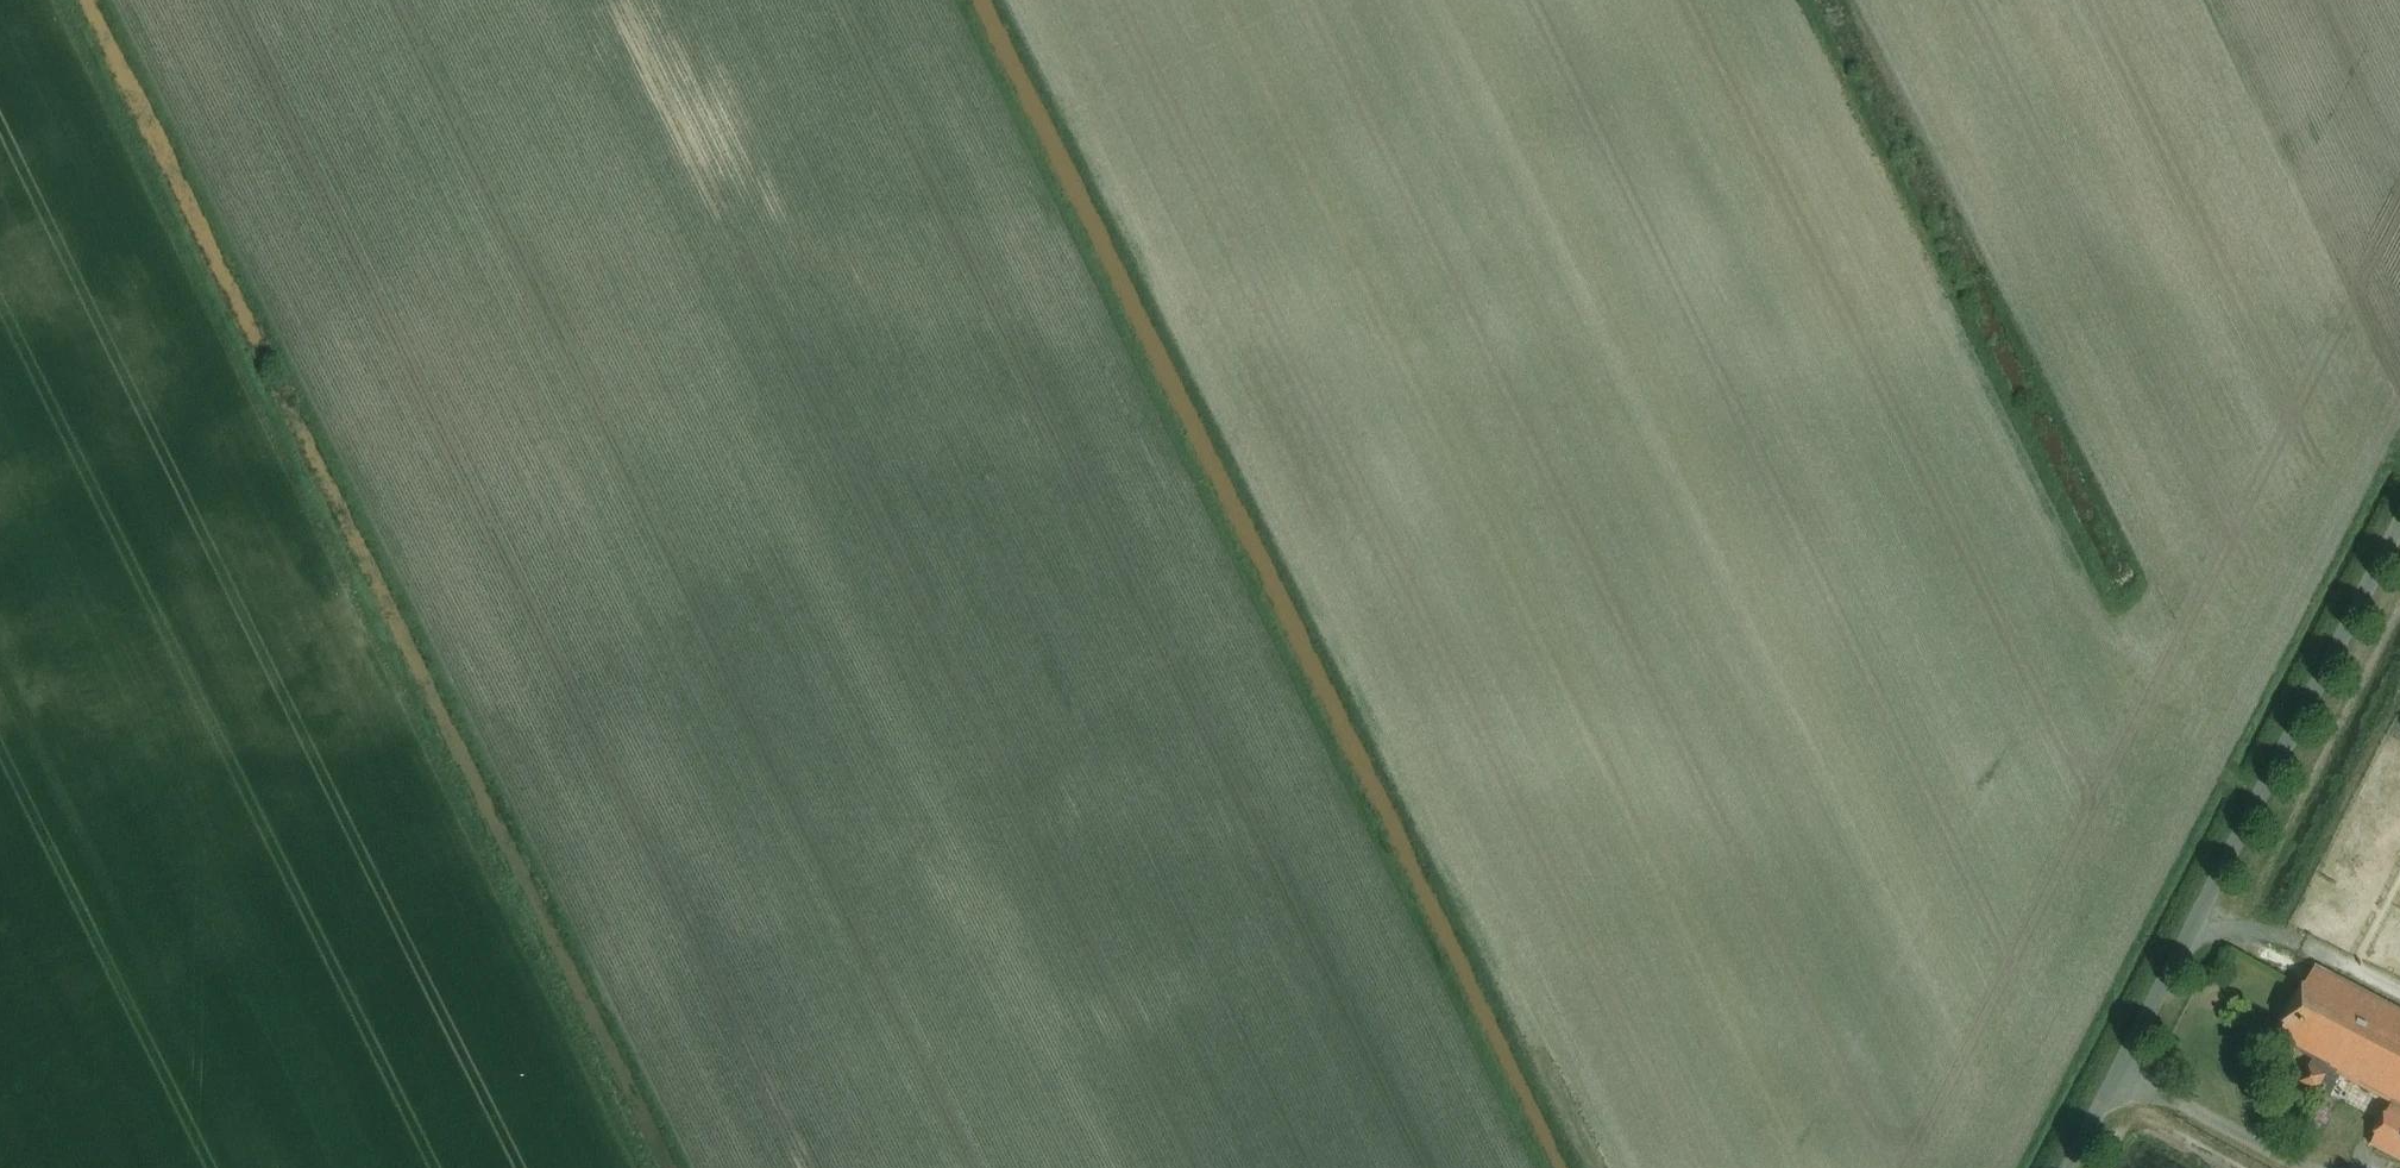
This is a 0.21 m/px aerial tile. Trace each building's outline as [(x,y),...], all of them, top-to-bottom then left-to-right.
[(2316,968),(2279,1037),(2305,1050),(2301,1057),(2312,1063),(2301,1084),(2329,1100),(2339,1081),(2392,1109),(2370,1150),(2399,1166),(2399,1013),(2316,968)]
